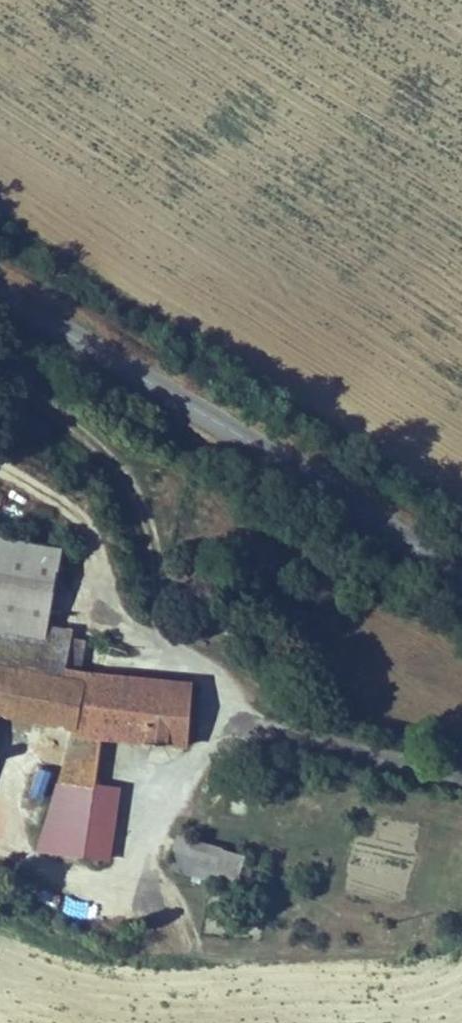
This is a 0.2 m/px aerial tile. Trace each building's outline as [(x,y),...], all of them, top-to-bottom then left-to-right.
[(53,544),(0,536),(0,660),(36,666),(42,626),(41,626),(53,544)] [(42,626),(36,666),(0,660),(0,706),(72,717),(35,838),(68,861),(89,858),(95,786),(106,727),(192,739),(203,676),(88,659),(85,673),(80,672),(82,658),(86,632),(42,626)] [(39,768),(32,795),(45,798),(52,771),(39,768)] [(124,787),(95,786),(89,858),(114,863),(124,787)] [(238,886),(246,853),(179,837),(171,870),(238,886)]
